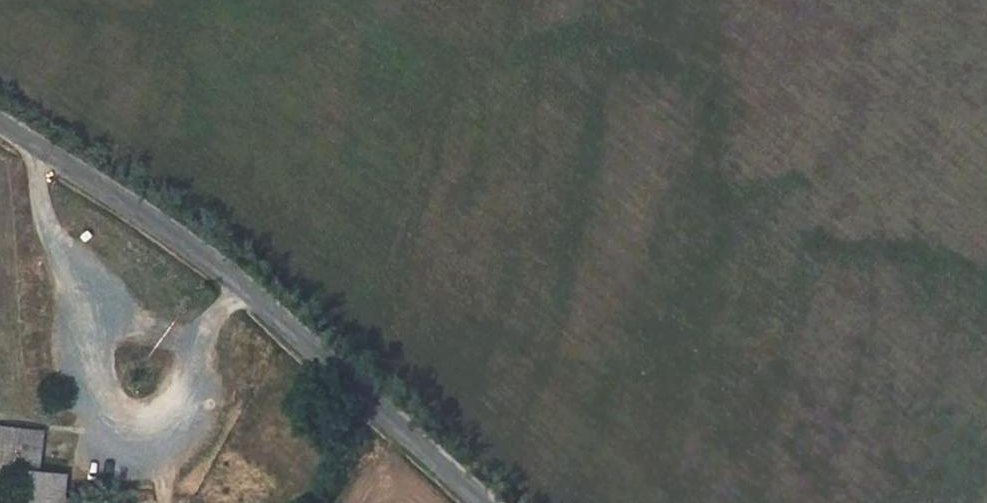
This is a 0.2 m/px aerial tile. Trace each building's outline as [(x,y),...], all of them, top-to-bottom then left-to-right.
[(42,434),(0,429),(0,464),(0,463),(29,466),(28,471),(39,471),(42,434)] [(66,477),(31,474),(28,502),(63,502),(66,477)]
